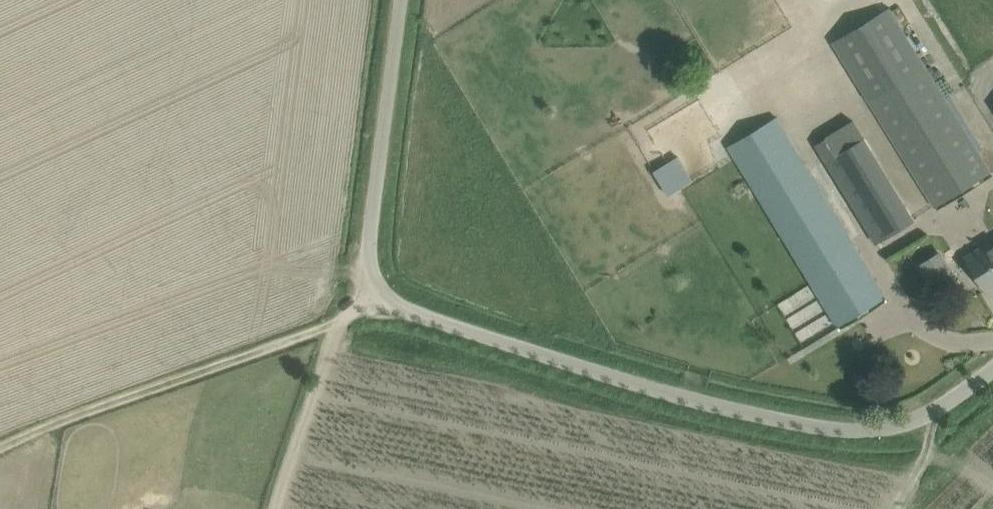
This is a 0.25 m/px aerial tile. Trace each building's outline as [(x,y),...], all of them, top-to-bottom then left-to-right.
[(890,6),(832,42),(869,100),(934,207),(992,171),(917,50),(890,6)] [(728,146),(827,310),(838,327),(886,297),(776,117),(728,146)] [(823,138),(814,143),(826,161),(876,244),(915,220),(864,138),(863,138),(852,120),(848,122),(823,138)] [(689,164),(681,152),(654,169),(669,194),(690,180),(683,168),(689,164)] [(984,253),(981,248),(966,258),(976,274),(986,291),(992,287),(992,247),(984,253)] [(938,254),(922,263),(935,285),(951,276),(938,254)]
